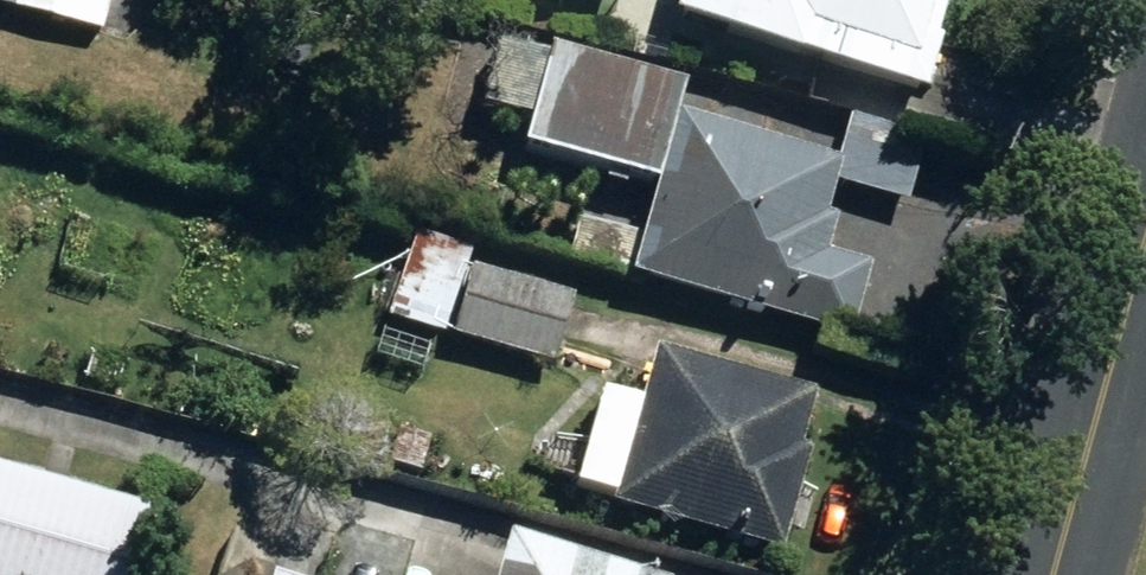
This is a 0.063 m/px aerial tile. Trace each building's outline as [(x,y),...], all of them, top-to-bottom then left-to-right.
[(785,62),(794,33),(908,64),(926,0),(664,0),(658,25),(785,62)] [(813,224),(828,170),(663,125),(670,97),(539,60),(513,154),(648,192),(624,284),(838,342),(856,276),(813,265),(822,228),(813,224)] [(912,161),(840,140),(827,188),(899,206),(912,161)] [(444,341),(542,367),(560,304),(462,276),(444,341)] [(603,515),(769,558),(795,461),(786,459),(801,403),(644,362),(603,515)] [(381,468),(413,477),(424,442),(391,433),(381,468)] [(139,520),(0,481),(0,574),(124,574),(139,520)] [(494,552),(487,574),(572,574),(494,552)]
